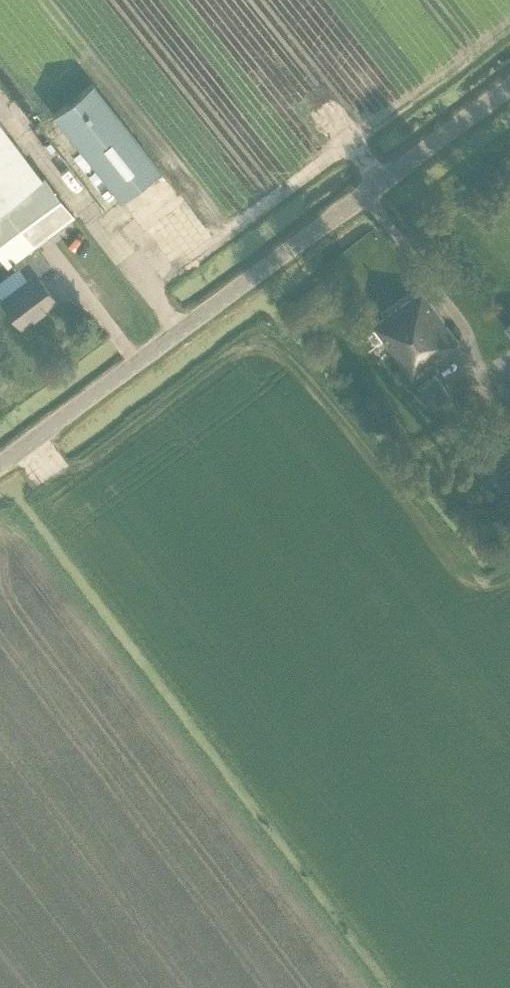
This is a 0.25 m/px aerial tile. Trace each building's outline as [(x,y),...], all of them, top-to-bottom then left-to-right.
[(121,199),(161,168),(93,81),(54,113),(121,199)] [(55,298),(37,275),(51,263),(36,243),(74,214),(44,173),(42,176),(0,120),(0,271),(14,259),(27,276),(1,297),(21,324),(55,298)] [(448,353),(447,352),(461,339),(424,288),(374,325),(413,379),(448,353)] [(433,407),(451,394),(436,373),(418,387),(433,407)] [(500,484),(506,492),(509,489),(509,469),(509,468),(504,472),(508,478),(500,484)]
